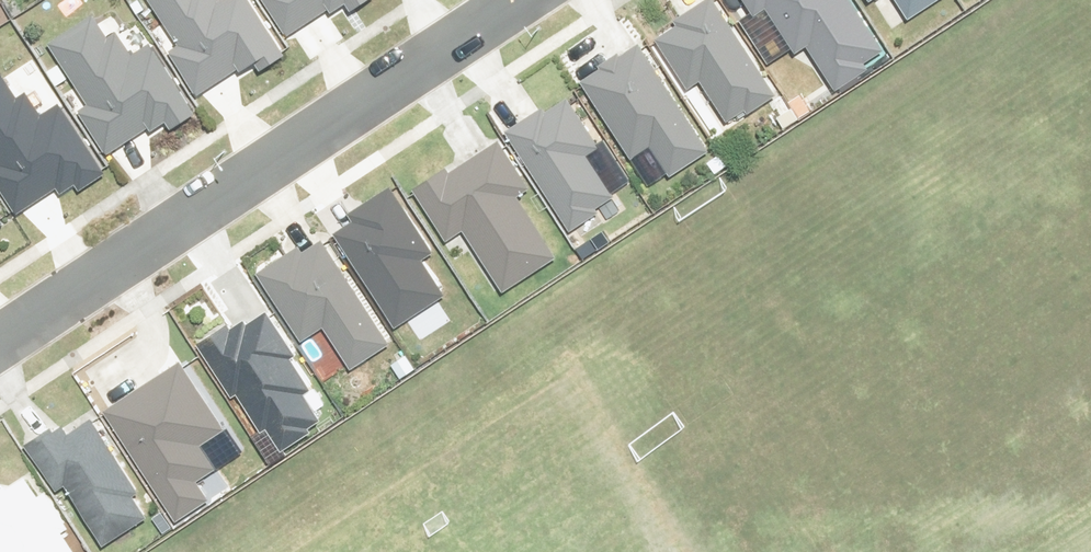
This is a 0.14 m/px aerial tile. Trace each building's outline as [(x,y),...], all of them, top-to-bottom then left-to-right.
[(175,45),(165,51),(194,96),(252,60),(256,66),(278,51),(245,0),(146,0),(175,45)] [(287,36),(343,0),(263,0),(287,36)] [(658,38),(692,95),(703,88),(729,131),(781,101),(721,0),(719,0),(657,37),(658,38)] [(848,0),(736,0),(754,28),(768,19),(792,57),(804,49),(830,90),(884,56),(848,0)] [(906,19),(937,0),(894,0),(906,19)] [(194,110),(153,46),(140,27),(120,39),(103,13),(52,45),(80,88),(71,93),(63,98),(77,121),(86,115),(115,160),(194,110)] [(711,151),(640,47),(584,84),(637,162),(651,153),(669,180),(711,151)] [(0,80),(0,164),(2,167),(0,169),(0,192),(13,212),(59,182),(62,188),(78,178),(81,182),(101,169),(63,110),(44,122),(29,99),(20,105),(3,78),(0,80)] [(603,151),(569,98),(512,134),(573,231),(619,202),(591,158),(603,151)] [(529,190),(503,145),(419,193),(449,245),(469,233),(503,292),(557,261),(519,195),(529,190)] [(366,207),(356,212),(359,219),(339,230),(353,255),(346,259),(392,333),(455,297),(389,182),(361,198),(366,207)] [(391,346),(323,239),(262,278),(305,345),(326,332),(351,371),(391,346)] [(198,343),(234,398),(241,393),(266,431),(275,425),(293,453),(330,430),(306,394),(313,390),(291,356),(299,352),(273,312),(252,325),(249,320),(234,329),(229,322),(198,343)] [(223,429),(183,366),(110,412),(179,521),(210,501),(198,482),(216,471),(199,444),(223,429)] [(152,513),(94,422),(69,438),(63,429),(32,448),(59,489),(67,484),(104,543),(152,513)] [(0,494),(0,551),(75,551),(78,550),(31,476),(1,496),(0,494)]
